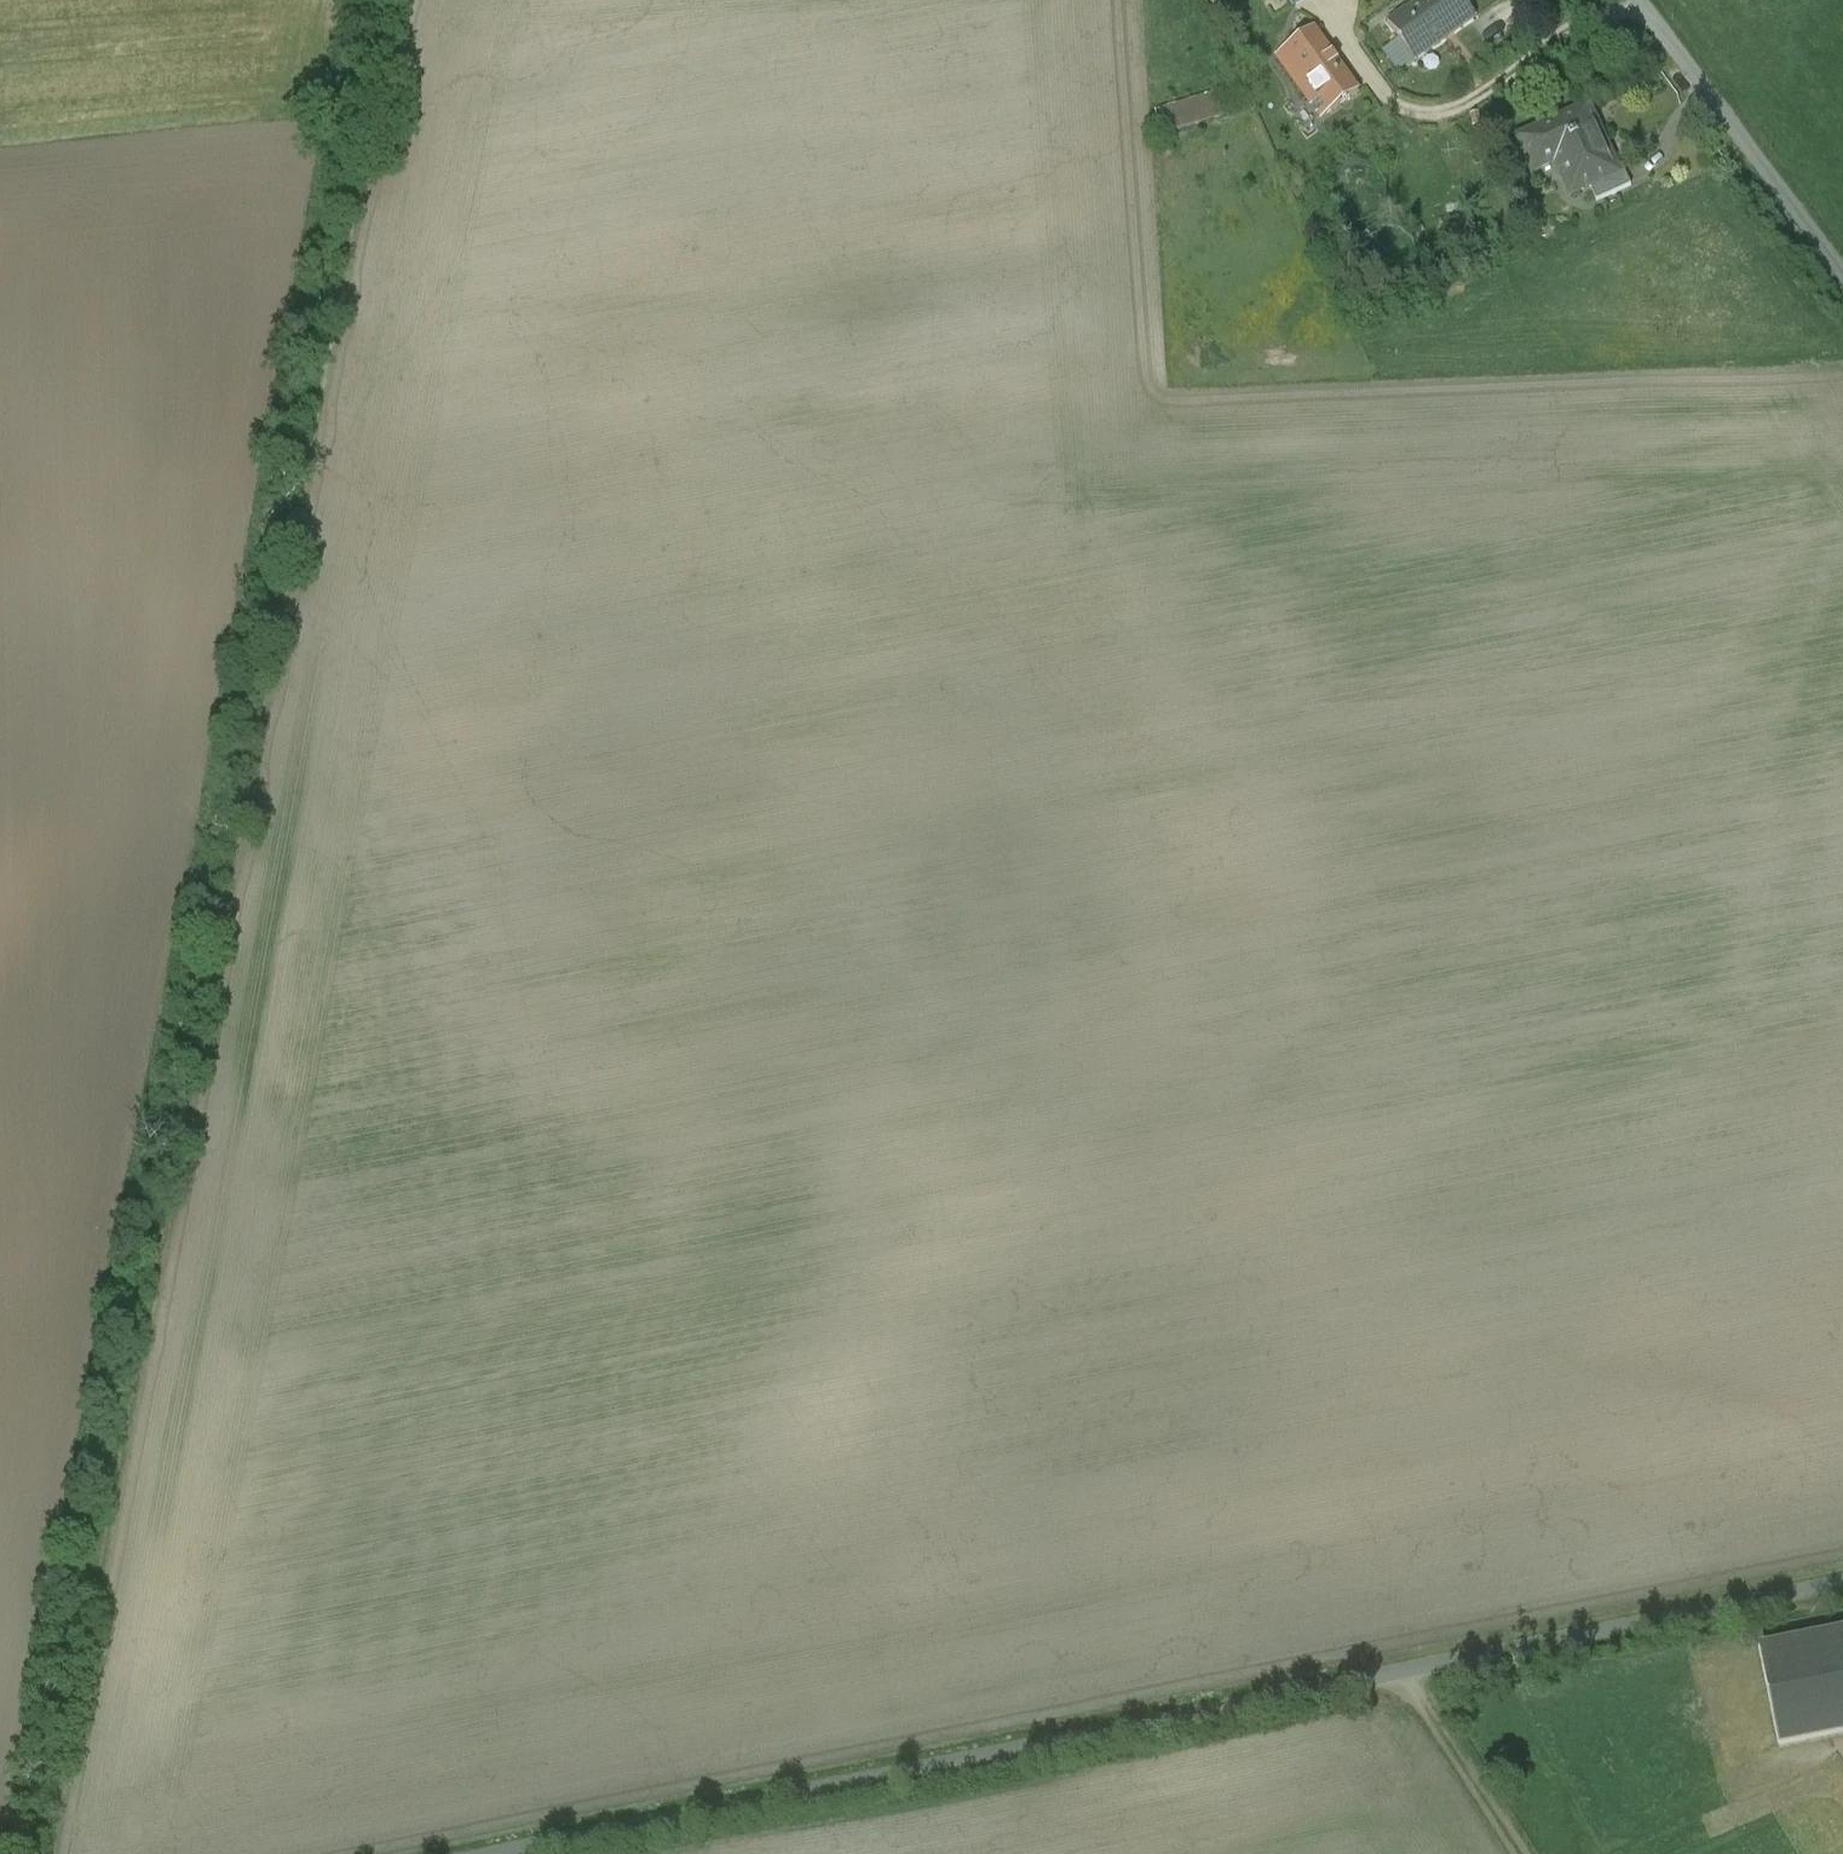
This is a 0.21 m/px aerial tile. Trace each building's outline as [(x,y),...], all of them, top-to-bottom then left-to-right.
[(1290,8),(1303,0),(1285,0),(1290,8)] [(1418,2),(1401,14),(1386,25),(1411,59),(1470,20),(1472,25),(1502,5),(1499,0),(1416,0),(1418,2)] [(1393,3),(1401,14),(1418,2),(1416,0),(1397,0),(1393,3)] [(1350,94),(1309,34),(1275,57),(1317,117),(1350,94)] [(1211,93),(1166,106),(1174,132),(1219,118),(1211,93)] [(1586,111),(1517,141),(1531,173),(1553,163),(1568,197),(1587,188),(1615,176),(1614,173),(1586,111)] [(1615,176),(1587,188),(1594,204),(1630,189),(1621,170),(1614,173),(1615,176)] [(1762,1649),(1780,1741),(1842,1728),(1842,1633),(1762,1649)]
